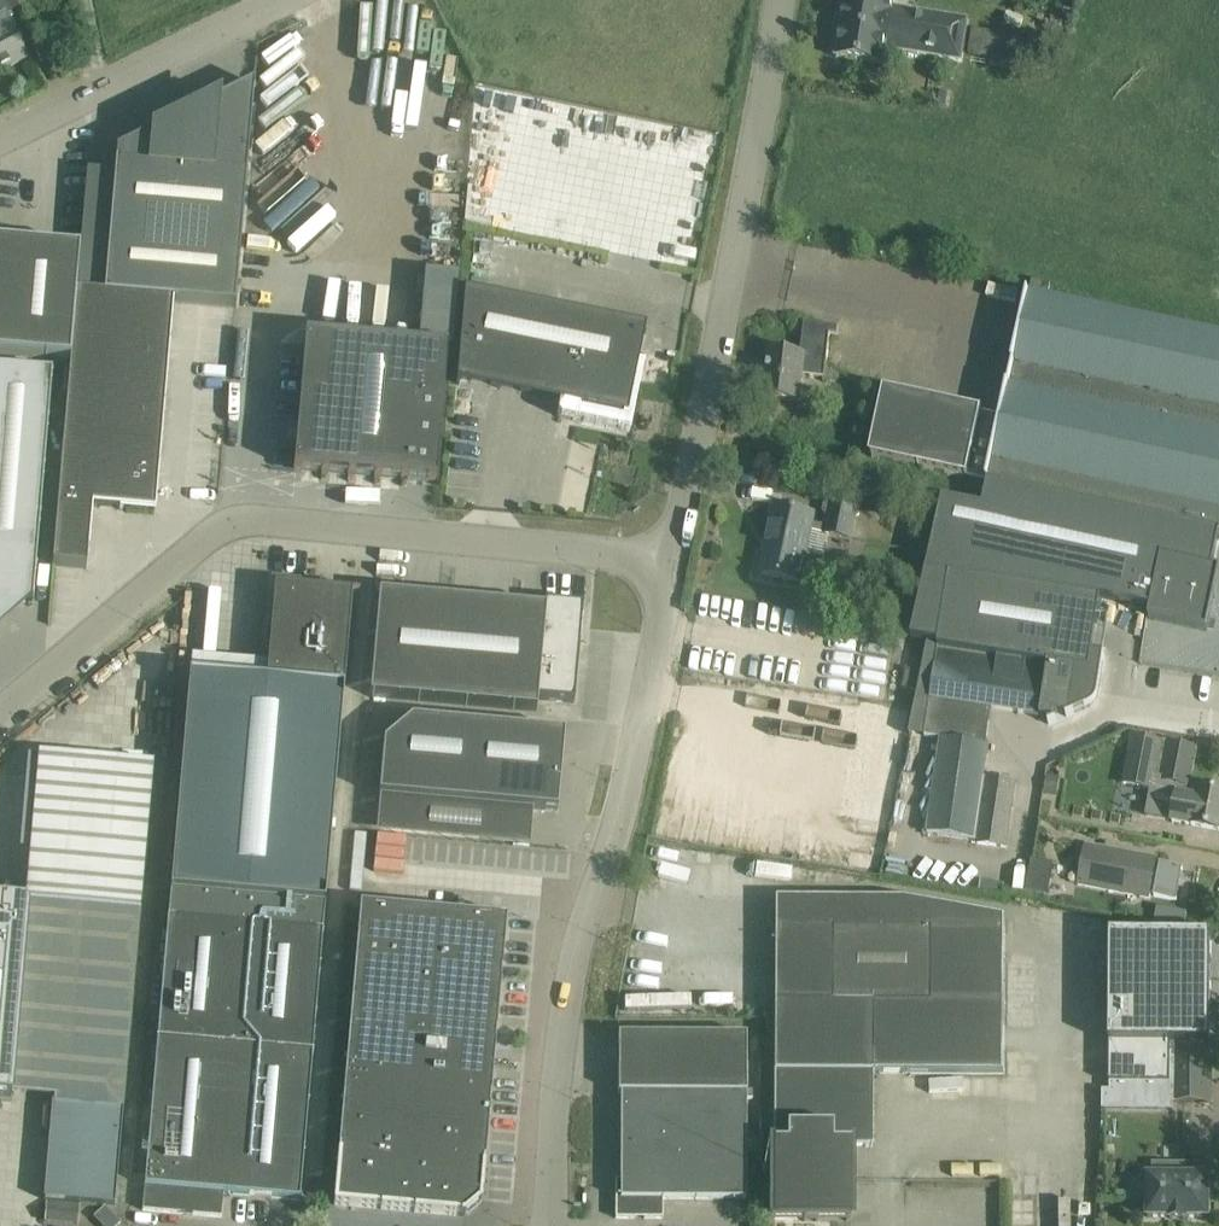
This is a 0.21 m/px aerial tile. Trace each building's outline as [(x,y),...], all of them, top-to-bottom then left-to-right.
[(1,71),(24,59),(30,56),(14,24),(35,13),(28,0),(0,0),(0,68),(1,71)] [(362,25),(361,78),(393,79),(395,0),(378,0),(378,25),(362,25)] [(883,64),(887,40),(958,52),(962,28),(891,16),(893,0),(847,0),(837,57),(883,64)] [(431,14),(429,53),(442,53),(443,14),(431,14)] [(968,53),(1012,60),(1016,36),(973,29),(968,53)] [(117,152),(104,295),(173,301),(235,307),(239,252),(254,83),(220,100),(218,96),(213,99),(215,103),(195,113),(193,108),(188,111),(190,115),(181,119),(179,115),(174,118),(176,122),(156,132),(154,128),(149,130),(151,134),(116,151),(117,152)] [(939,104),(952,106),(954,92),(941,90),(939,104)] [(70,362),(75,302),(80,250),(0,243),(0,356),(70,362)] [(871,457),(920,467),(988,482),(989,482),(1218,532),(1218,339),(1051,298),(1049,298),(1051,284),(1033,280),(1032,283),(1014,364),(1016,365),(1011,387),(1009,386),(1003,417),(983,413),(983,412),(885,390),(880,414),(871,457)] [(418,324),(424,289),(409,287),(403,321),(418,324)] [(460,384),(461,379),(560,399),(557,415),(561,415),(564,400),(578,403),(576,414),(624,424),(635,371),(631,370),(639,332),(645,333),(645,329),(463,292),(456,383),(460,384)] [(70,362),(52,566),(86,569),(92,506),(154,512),(173,301),(104,295),(76,293),(70,362)] [(831,334),(838,335),(839,328),(805,324),(801,356),(771,352),(765,398),(799,402),(802,375),(824,378),(831,334)] [(293,470),(435,483),(447,348),(305,336),(293,470)] [(29,592),(29,602),(33,602),(52,374),(0,370),(0,590),(29,592)] [(923,571),(926,572),(948,575),(1100,598),(1151,610),(1149,619),(1208,632),(1216,594),(1209,592),(1214,569),(1218,549),(1218,532),(989,482),(982,509),(943,498),(924,570),(923,571)] [(775,507),(761,575),(818,587),(825,558),(807,554),(812,530),(823,533),(852,540),(860,507),(831,501),(826,501),(824,511),(828,515),(825,525),(813,522),(815,515),(775,507)] [(926,572),(911,640),(928,643),(938,644),(935,660),(936,660),(925,736),(941,739),(927,834),(976,841),(976,843),(1006,848),(1016,784),(986,779),(991,746),(987,746),(992,709),(1041,716),(1054,718),(1055,712),(1071,715),(1090,707),(1095,701),(1098,693),(1104,654),(1092,652),(1100,598),(948,575),(926,572)] [(323,931),(352,594),(322,591),(322,586),(298,584),(298,589),(274,587),(266,684),(189,677),(170,894),(249,901),(247,925),(262,926),(323,931)] [(379,595),(370,697),(536,712),(538,700),(574,703),(583,606),(545,603),(544,609),(379,595)] [(894,626),(913,629),(918,601),(898,598),(894,626)] [(907,670),(904,687),(918,689),(922,673),(907,670)] [(377,796),(556,812),(563,733),(409,720),(382,742),(377,796)] [(1124,784),(1152,789),(1161,742),(1133,736),(1124,784)] [(1201,781),(1200,787),(1189,785),(1197,749),(1169,743),(1161,781),(1179,785),(1172,821),(1192,825),(1192,826),(1218,831),(1218,785),(1201,781)] [(11,1096),(12,1094),(54,1098),(54,1103),(52,1103),(44,1200),(115,1206),(123,1110),(122,1110),(125,1081),(139,911),(152,765),(39,755),(27,898),(26,900),(0,898),(0,1095),(11,1096)] [(439,845),(439,858),(511,862),(512,841),(455,838),(455,846),(439,845)] [(1177,900),(1183,867),(1161,863),(1160,865),(1156,864),(1157,860),(1086,846),(1079,884),(1150,898),(1151,893),(1155,894),(1154,896),(1177,900)] [(170,894),(142,1210),(221,1217),(223,1193),(300,1200),(323,931),(262,926),(247,925),(249,901),(170,894)] [(772,900),(772,1081),(771,1221),(775,1221),(775,1219),(804,1219),(804,1221),(806,1221),(806,1218),(805,1218),(805,1212),(848,1213),(848,1198),(850,1198),(850,1195),(848,1195),(848,1174),(850,1174),(850,1171),(848,1171),(848,1150),(850,1150),(850,1147),(872,1147),(873,1073),(1004,1074),(1005,918),(905,900),(772,900)] [(361,905),(345,1081),(334,1205),(376,1209),(376,1207),(381,1207),(381,1209),(409,1212),(409,1210),(414,1210),(414,1212),(456,1216),(456,1214),(461,1214),(461,1216),(465,1217),(467,1215),(465,1214),(479,1202),(480,1204),(482,1202),(482,1199),(480,1198),(481,1193),(482,1194),(485,1165),(483,1165),(484,1160),(485,1160),(506,918),(361,905)] [(1160,907),(1155,928),(1185,933),(1189,913),(1160,907)] [(1110,934),(1109,1084),(1173,1085),(1173,1046),(1211,1046),(1212,934),(1110,934)] [(708,995),(765,996),(766,958),(708,957),(708,995)] [(693,994),(691,958),(675,959),(678,995),(693,994)] [(747,1035),(618,1035),(618,1093),(621,1093),(621,1180),(616,1180),(616,1218),(663,1219),(663,1199),(746,1199),(747,1093),(747,1035)] [(1103,1090),(1103,1109),(1172,1109),(1173,1102),(1211,1102),(1211,1046),(1173,1046),(1173,1085),(1109,1084),(1109,1090),(1103,1090)] [(1155,1177),(1149,1177),(1149,1218),(1171,1218),(1171,1220),(1187,1220),(1187,1218),(1209,1218),(1209,1177),(1203,1177),(1204,1165),(1155,1165),(1155,1177)]
